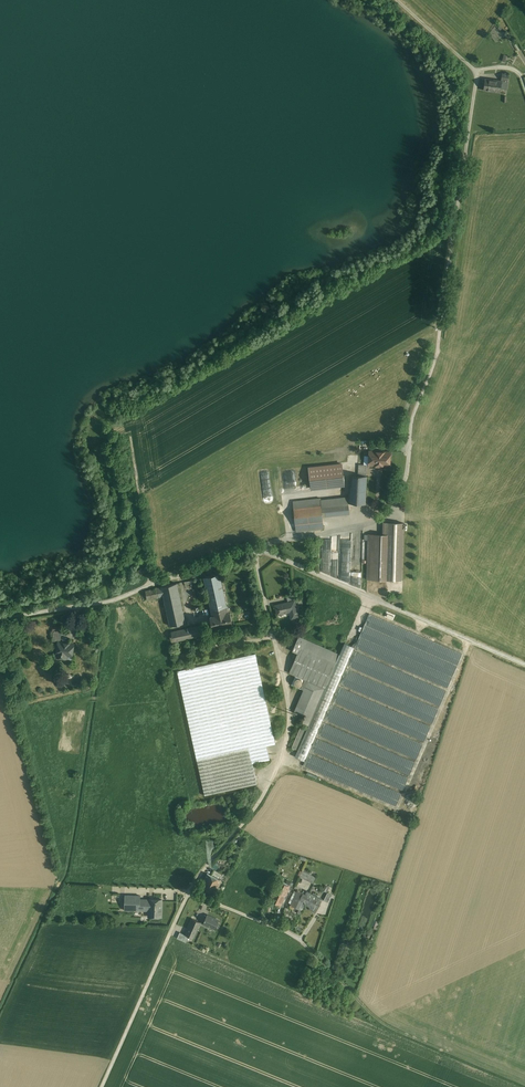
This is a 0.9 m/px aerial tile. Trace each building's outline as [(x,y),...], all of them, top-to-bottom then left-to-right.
[(486,79),(484,89),(500,91),(500,88),(501,81),(486,79)] [(389,452),(383,452),(383,451),(377,451),(371,451),(370,464),(388,465),(389,452)] [(342,464),(309,467),(311,489),(344,486),(342,464)] [(367,464),(359,464),(358,475),(366,476),(367,464)] [(358,475),(351,475),(350,503),(365,503),(366,476),(358,475)] [(321,498),(293,501),(294,509),(322,506),(321,498)] [(349,503),(322,506),(323,516),(350,513),(349,503)] [(322,506),(294,509),(296,524),(323,521),(323,518),(323,516),(322,506)] [(323,521),(296,524),(296,531),(324,528),(323,521)] [(383,534),(369,534),(367,579),(401,580),(403,523),(389,522),(383,524),(383,534)] [(363,546),(363,535),(353,535),(353,537),(346,537),(346,542),(351,542),(351,547),(357,547),(357,545),(363,546)] [(212,609),(226,606),(227,606),(220,574),(204,577),(211,609),(212,609)] [(182,582),(184,591),(201,587),(199,578),(182,582)] [(186,622),(177,583),(161,587),(162,587),(146,591),(148,599),(163,596),(170,625),(186,622)] [(295,600),(275,605),(278,615),(290,612),(292,618),(299,616),(295,600)] [(228,612),(226,606),(212,609),(213,616),(211,616),(213,628),(233,624),(230,612),(228,612)] [(205,624),(171,632),(174,642),(207,634),(205,624)] [(59,641),(63,641),(64,631),(56,631),(55,641),(59,641)] [(301,647),(304,639),(299,637),(293,651),(298,653),(301,647)] [(301,647),(336,663),(340,654),(304,639),(301,647)] [(63,641),(59,641),(58,658),(69,659),(70,656),(75,656),(77,642),(63,641)] [(319,685),(325,688),(336,663),(301,647),(298,653),(290,673),(296,675),(305,679),(319,685)] [(190,653),(177,656),(178,661),(192,658),(190,653)] [(301,689),(305,679),(296,675),(291,685),(301,689)] [(316,694),(319,685),(305,679),(301,689),(304,690),(304,689),(316,694)] [(321,697),(325,688),(319,685),(316,694),(321,697)] [(341,688),(335,703),(407,731),(409,724),(420,729),(424,720),(341,688)] [(316,709),(321,697),(304,689),(304,690),(297,706),(308,711),(309,709),(310,709),(311,707),(316,709)] [(306,714),(308,711),(297,706),(294,712),(304,716),(305,714),(306,714)] [(309,725),(316,709),(311,707),(310,709),(309,709),(308,711),(306,714),(305,714),(304,716),(305,717),(303,722),(309,725)] [(326,722),(397,747),(399,741),(402,742),(405,733),(332,707),(326,722)] [(298,750),(306,731),(300,728),(292,747),(298,750)] [(225,752),(232,788),(259,784),(255,762),(271,759),(269,746),(262,747),(263,749),(252,751),(251,747),(225,752)] [(217,861),(212,866),(215,870),(220,865),(217,861)] [(303,869),(300,877),(313,882),(316,875),(303,869)] [(221,880),(207,874),(199,890),(214,897),(221,880)] [(270,900),(281,905),(290,885),(279,880),(270,900)] [(298,890),(290,905),(302,911),(305,905),(301,903),(305,894),(298,890)] [(322,899),(307,891),(301,903),(316,910),(322,899)] [(141,895),(125,895),(125,910),(148,911),(148,918),(163,918),(164,898),(141,898),(141,895)] [(220,920),(208,915),(203,925),(216,930),(220,920)] [(192,918),(185,934),(194,939),(201,923),(192,918)] [(180,933),(177,938),(185,942),(188,936),(180,933)]
